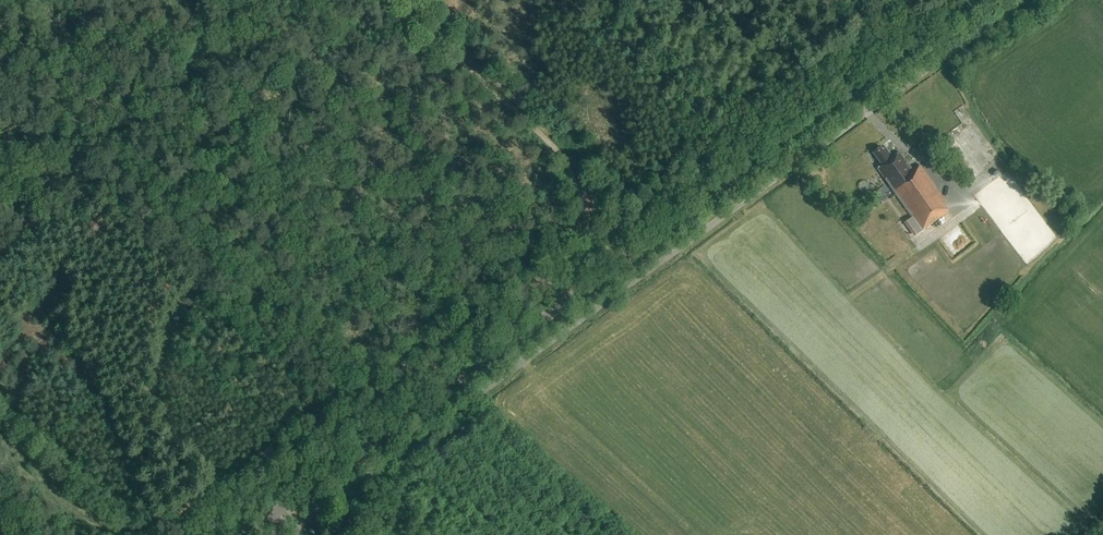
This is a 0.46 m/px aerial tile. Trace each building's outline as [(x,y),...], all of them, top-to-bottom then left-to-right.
[(882,150),(881,147),(872,154),(881,165),(877,168),(912,217),(904,223),(913,236),(948,211),(941,203),(944,201),(919,165),(912,170),(899,152),(892,157),(885,148),(882,150)]
